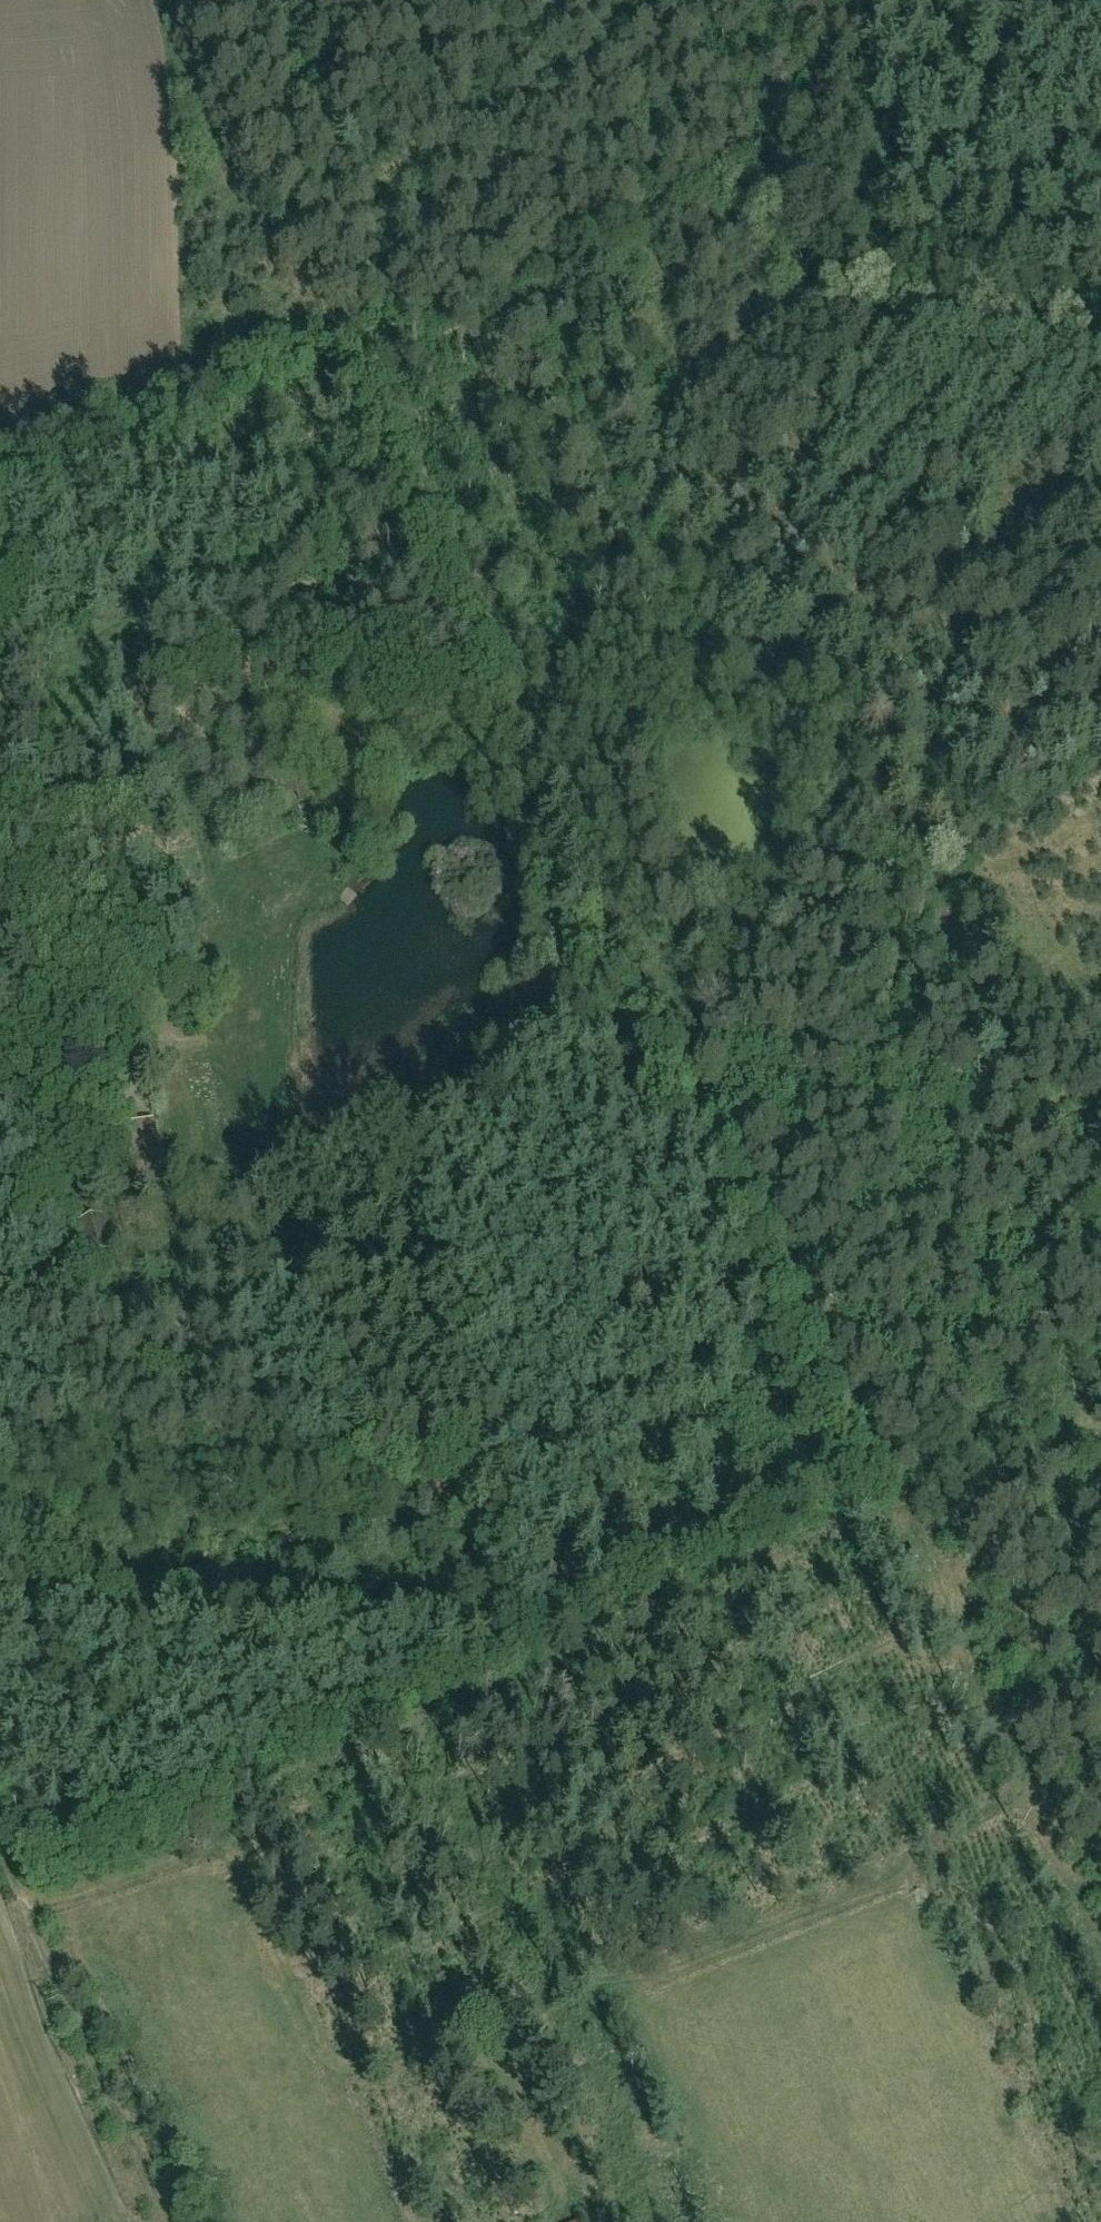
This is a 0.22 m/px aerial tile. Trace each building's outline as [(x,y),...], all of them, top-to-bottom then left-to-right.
[(109,1133),(127,1197),(172,1185),(155,1121),(109,1133)]
